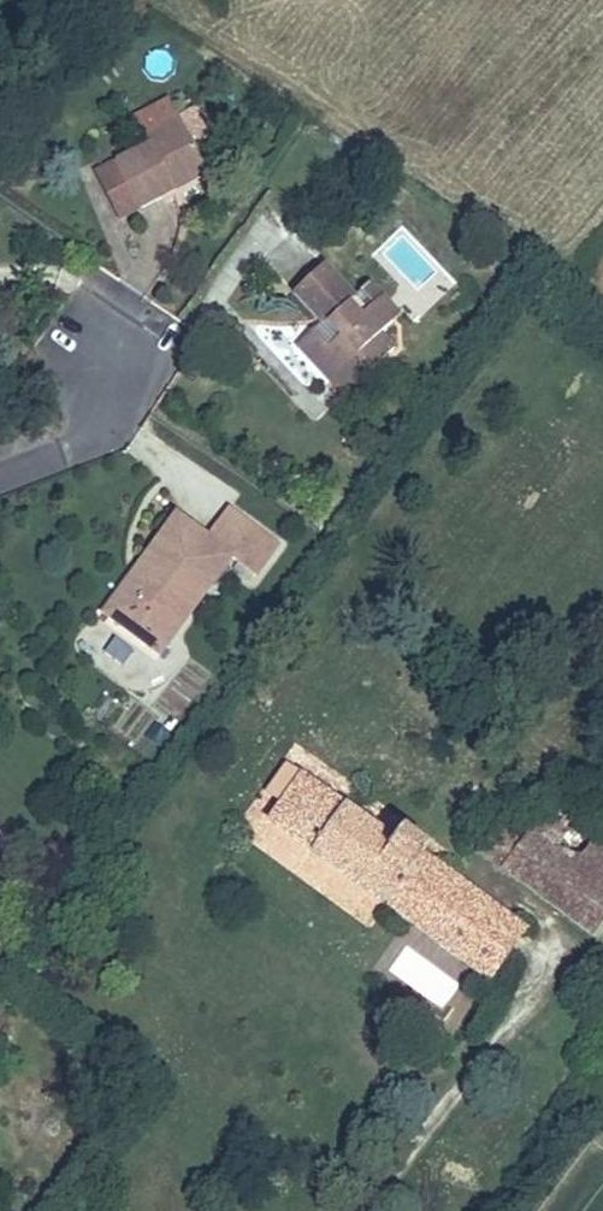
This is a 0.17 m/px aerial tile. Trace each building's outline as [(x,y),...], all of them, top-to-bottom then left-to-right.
[(116,204),(154,184),(150,174),(180,158),(159,115),(125,132),(128,139),(92,158),(116,204)] [(282,291),(313,323),(323,316),(336,331),(320,342),(308,330),(293,344),(323,374),(338,361),(351,348),(367,365),(387,345),(376,332),(383,325),(352,293),(346,298),(357,309),(349,320),(335,309),(345,298),(312,263),(282,291)] [(352,293),(383,325),(392,314),(363,285),(352,293)] [(346,298),(345,298),(335,309),(349,320),(357,309),(346,298)] [(323,316),(313,323),(315,325),(308,330),(320,342),(336,331),(323,316)] [(351,348),(338,361),(355,377),(367,365),(351,348)] [(175,512),(106,611),(146,640),(157,625),(174,638),(233,553),(257,570),(279,540),(229,505),(208,535),(175,512)] [(165,650),(174,638),(157,625),(146,640),(164,652),(165,650)] [(282,817),(397,901),(434,852),(438,846),(408,822),(396,837),(300,764),(279,789),(293,801),(282,817)] [(550,799),(540,812),(523,833),(492,810),(473,835),(545,888),(592,830),(550,799)] [(602,931),(602,837),(592,830),(545,888),(602,931)] [(434,852),(397,901),(488,971),(526,921),(434,852)] [(0,1012),(0,1036),(3,1038),(14,1022),(0,1012)]
